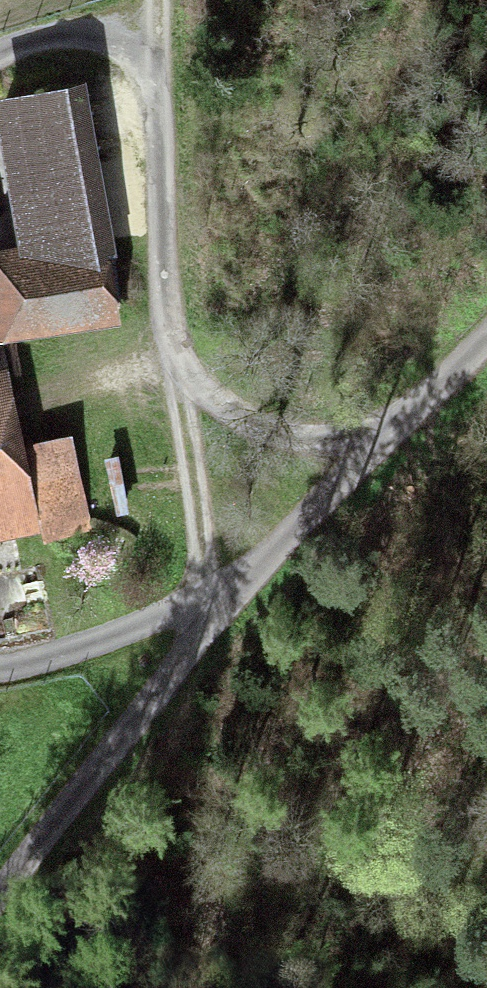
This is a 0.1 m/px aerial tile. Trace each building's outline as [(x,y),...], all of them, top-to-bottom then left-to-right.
[(109,308),(72,87),(7,99),(33,253),(0,259),(0,299),(4,323),(109,308)] [(23,490),(32,537),(90,525),(71,436),(23,446),(0,332),(0,494),(23,490)]
